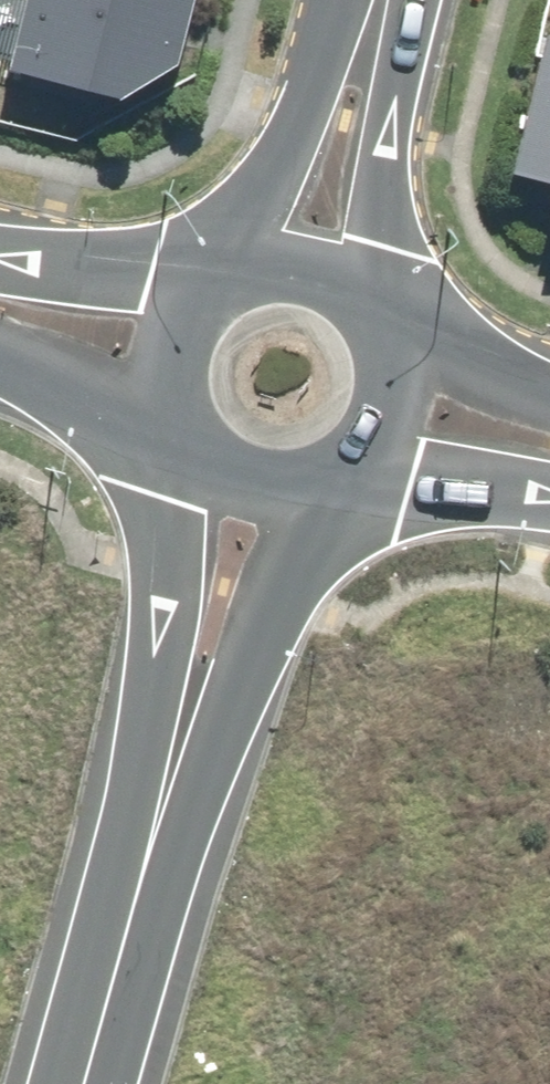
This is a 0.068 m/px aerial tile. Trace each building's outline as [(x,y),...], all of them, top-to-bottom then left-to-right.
[(11,47),(124,77),(179,45),(188,2),(180,0),(23,0),(11,47)] [(541,30),(509,167),(549,177),(549,32),(541,30)]
